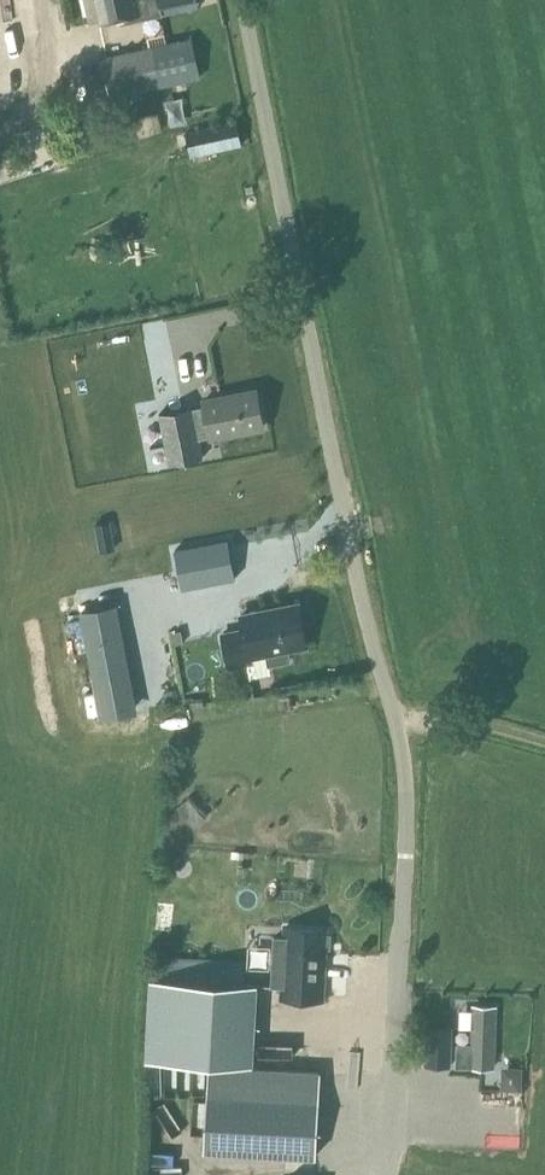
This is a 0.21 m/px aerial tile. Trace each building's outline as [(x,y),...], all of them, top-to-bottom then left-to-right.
[(90,25),(121,18),(122,24),(159,16),(158,10),(156,0),(141,0),(126,3),(125,0),(84,0),(90,25)] [(158,10),(198,2),(198,0),(156,0),(158,10)] [(191,38),(100,58),(109,99),(203,79),(191,38)] [(236,122),(186,134),(191,157),(242,145),(236,122)] [(188,159),(198,196),(252,182),(243,146),(188,159)] [(192,409),(160,415),(170,465),(203,459),(199,439),(211,437),(211,439),(266,428),(257,386),(203,397),(204,407),(192,409)] [(113,549),(111,538),(97,541),(98,552),(113,549)] [(245,629),(223,634),(230,668),(249,664),(252,677),(271,673),(269,665),(290,661),(288,649),(307,646),(299,603),(242,614),(245,629)] [(114,605),(83,610),(100,715),(131,710),(114,605)] [(165,692),(167,702),(178,700),(176,690),(165,692)] [(273,939),(272,986),(281,987),(281,998),(323,1000),(325,953),(325,947),(329,947),(330,936),(325,936),(325,930),(284,928),(284,939),(278,939),(273,939)] [(243,984),(244,960),(155,956),(154,979),(151,979),(147,1058),(246,1063),(250,984),(243,984)] [(458,1051),(457,1066),(493,1067),(496,1007),(474,1006),(474,1010),(473,1028),(472,1052),(458,1051)] [(317,1156),(321,1071),(209,1065),(205,1151),(317,1156)] [(522,1090),(522,1067),(502,1066),(501,1090),(522,1090)] [(149,1174),(179,1174),(179,1166),(149,1165),(149,1174)]
